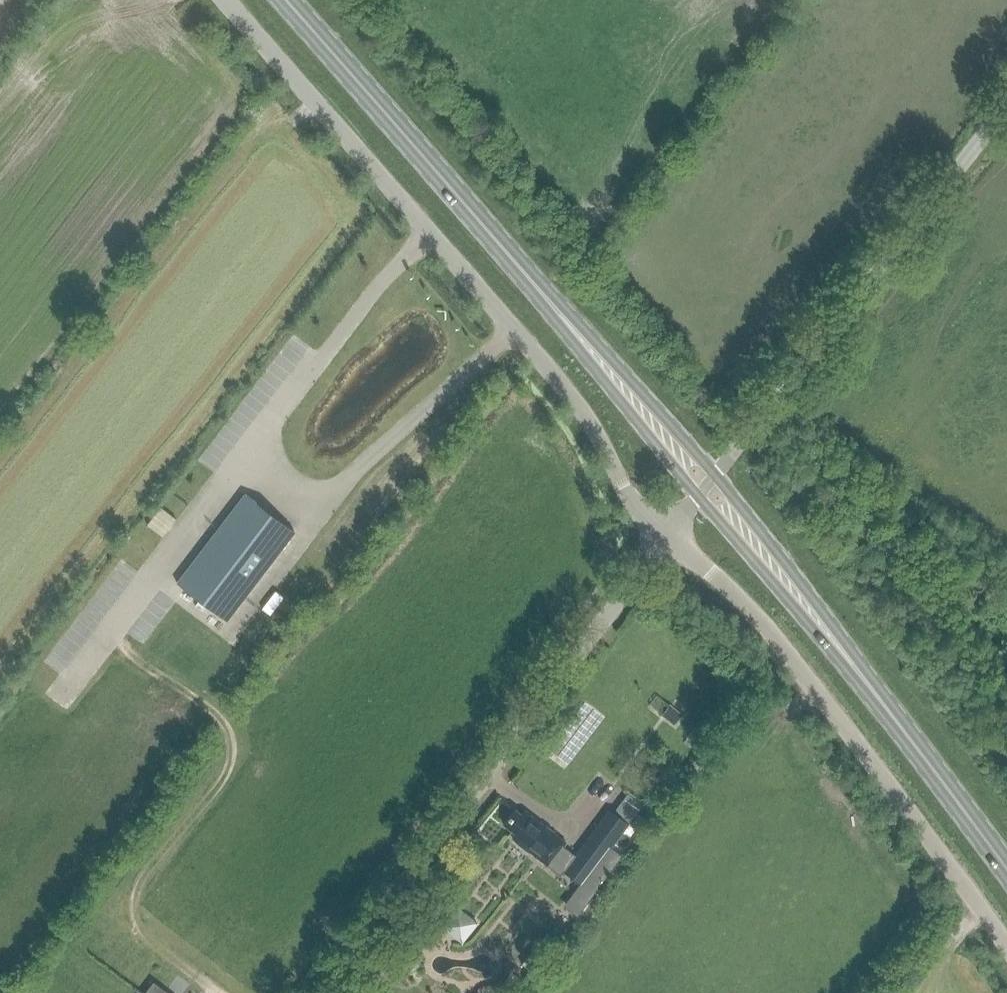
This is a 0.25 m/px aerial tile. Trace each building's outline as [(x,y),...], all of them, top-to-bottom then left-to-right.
[(177,584),(226,621),(295,532),(245,494),(177,584)] [(145,523),(162,536),(175,518),(158,505),(145,523)] [(614,807),(631,818),(641,803),(623,792),(614,807)] [(517,808),(505,823),(518,833),(514,837),(559,874),(563,870),(575,855),(564,846),(567,842),(527,809),(523,813),(517,808)] [(575,855),(563,870),(583,885),(567,907),(577,914),(621,855),(611,847),(629,824),(609,809),(575,855)] [(442,928),(462,944),(478,923),(458,908),(442,928)] [(145,992),(165,992),(166,991),(154,982),(145,992)]
